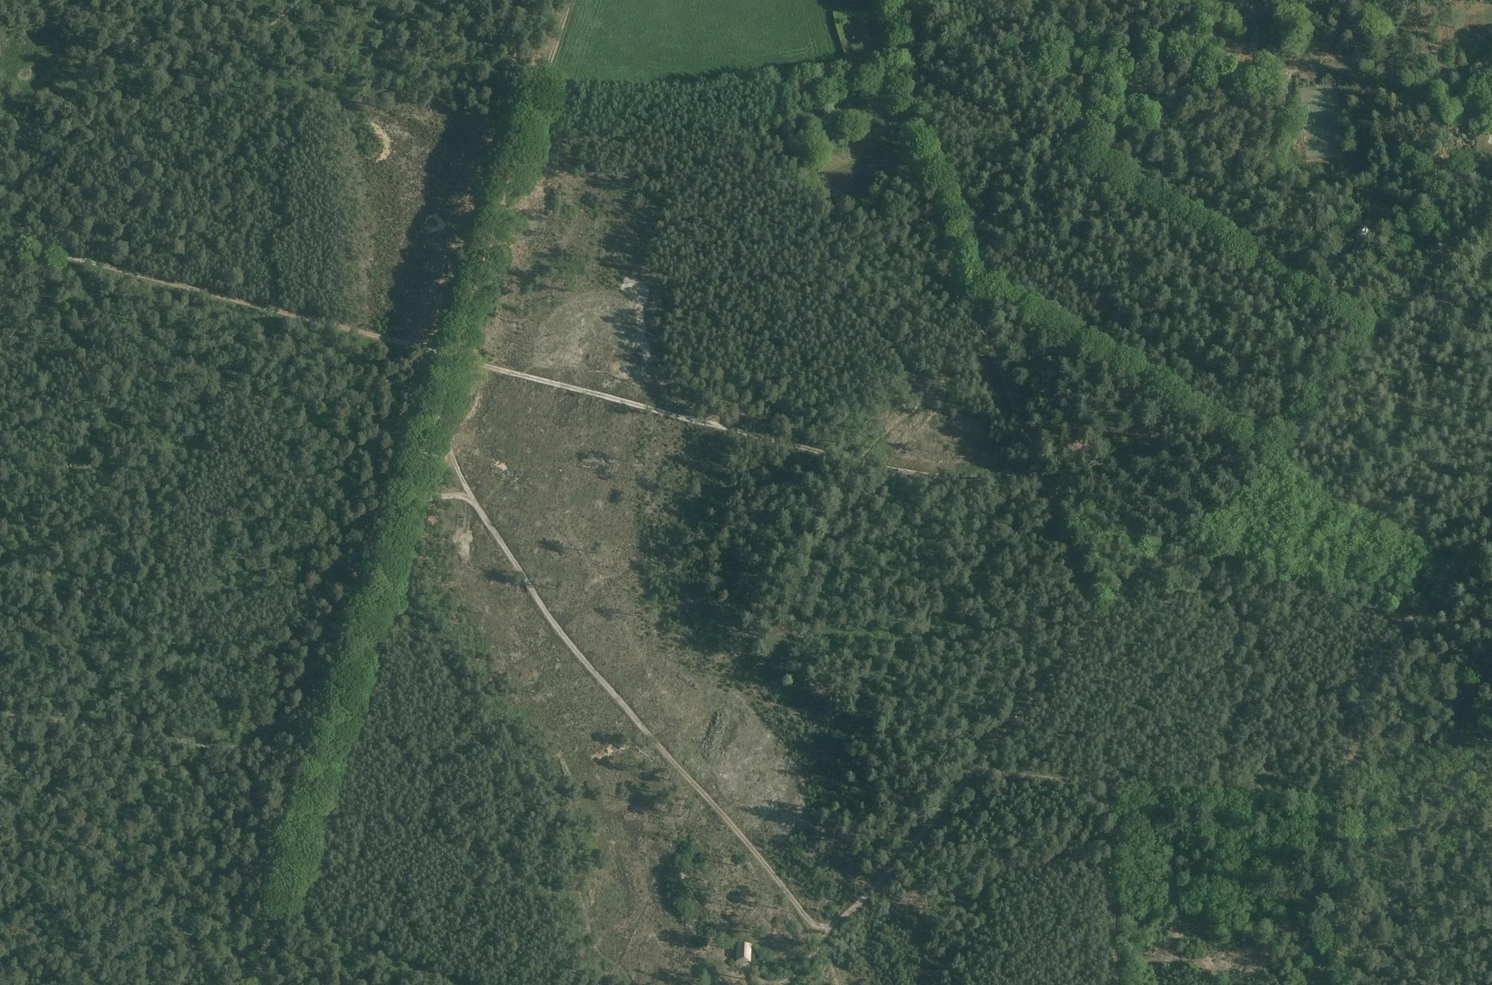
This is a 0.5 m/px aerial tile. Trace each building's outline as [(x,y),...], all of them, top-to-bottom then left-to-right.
[(1241,17),(1233,20),(1236,27),(1243,24),(1241,17)] [(1363,227),(1357,235),(1363,240),(1370,232),(1363,227)] [(736,944),(736,962),(750,963),(750,945),(736,944)]
